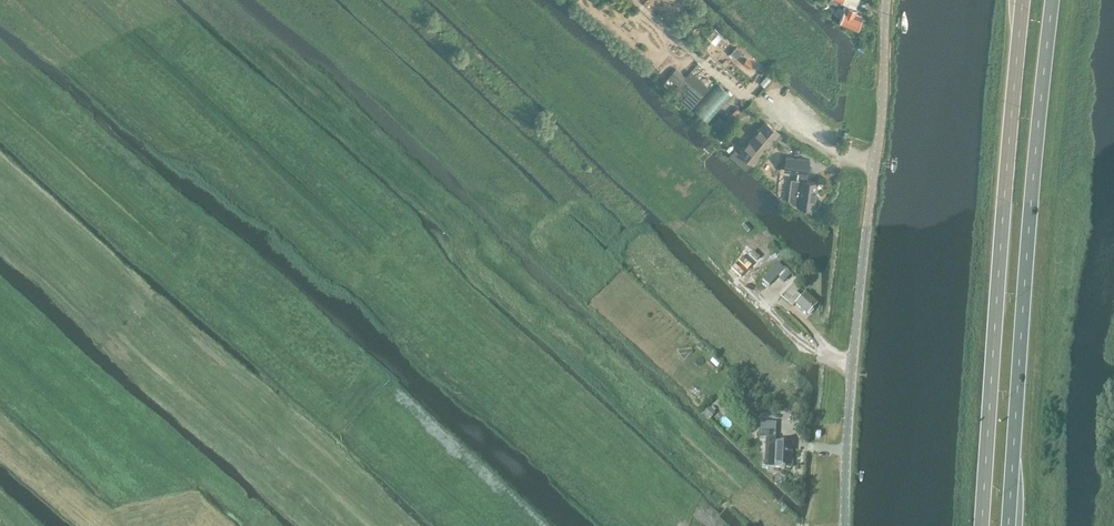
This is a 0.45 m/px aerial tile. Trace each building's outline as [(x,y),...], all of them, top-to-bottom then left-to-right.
[(839,22),(857,29),(862,16),(855,13),(857,9),(847,4),(845,9),(839,22)] [(731,52),(737,57),(742,50),(736,46),(731,52)] [(746,59),(743,63),(747,67),(748,66),(749,67),(752,64),(751,63),(751,62),(746,59)] [(652,62),(646,67),(654,75),(660,70),(652,62)] [(676,68),(669,76),(678,84),(677,85),(687,93),(681,100),(690,108),(702,95),(709,87),(690,70),(685,76),(676,68)] [(717,82),(693,109),(708,122),(732,96),(717,82)] [(719,127),(726,120),(720,114),(713,120),(719,127)] [(739,152),(753,164),(780,133),(765,121),(739,152)] [(780,133),(776,138),(785,142),(786,136),(780,133)] [(715,146),(702,160),(705,162),(718,148),(715,146)] [(784,170),(801,172),(807,172),(809,159),(786,156),(784,170)] [(801,172),(800,178),(798,178),(798,179),(791,178),(788,199),(791,202),(797,203),(797,204),(814,207),(817,181),(807,179),(807,172),(801,172)] [(779,276),(788,284),(795,276),(779,261),(762,278),(770,285),(779,276)] [(782,296),(788,302),(793,307),(795,304),(807,315),(817,304),(805,294),(802,298),(797,293),(801,289),(796,285),(799,282),(797,280),(782,296)] [(708,408),(702,414),(708,420),(714,414),(713,412),(710,409),(708,408)] [(766,424),(775,424),(775,412),(766,412),(766,424)] [(773,468),(790,469),(792,444),(775,443),(773,468)]
